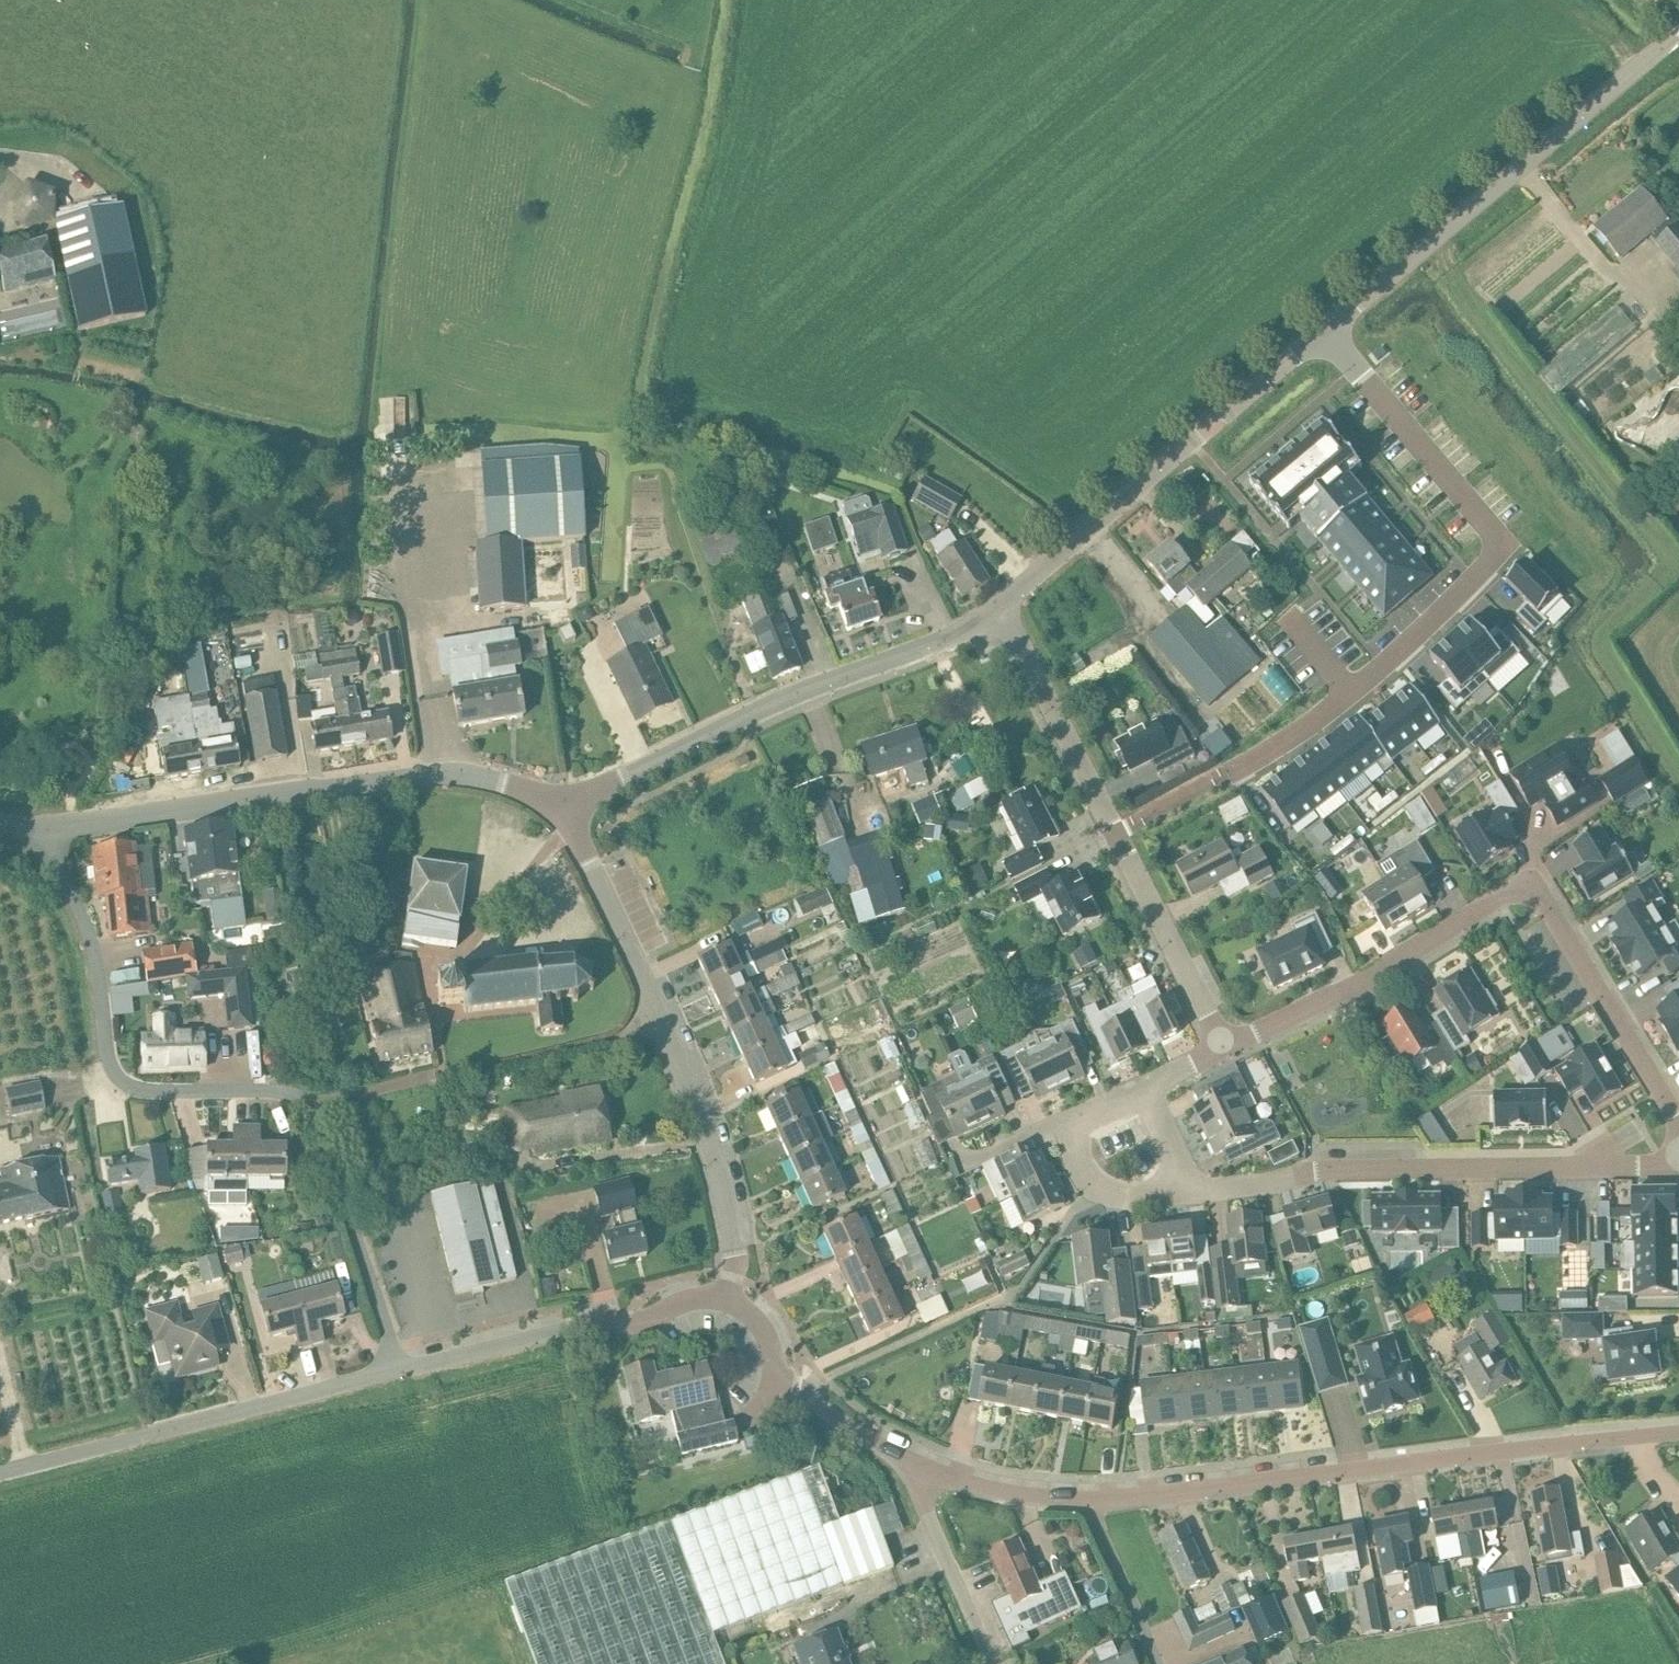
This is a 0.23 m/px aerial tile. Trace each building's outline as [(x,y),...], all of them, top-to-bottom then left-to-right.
[(8,206),(24,230),(54,223),(57,193),(27,182),(8,206)] [(1670,211),(1664,217),(1645,194),(1618,216),(1615,212),(1596,228),(1620,258),(1649,234),(1678,271),(1678,222),(1670,211)] [(123,206),(55,220),(79,331),(147,315),(123,206)] [(0,251),(0,273),(5,294),(56,281),(47,240),(0,251)] [(66,324),(62,295),(0,305),(0,319),(2,334),(66,324)] [(1262,466),(1250,476),(1255,482),(1252,485),(1290,530),(1302,520),(1302,519),(1326,499),(1351,478),(1352,479),(1364,469),(1325,423),(1322,426),(1317,420),(1305,430),(1310,436),(1293,450),(1291,448),(1282,455),(1284,457),(1267,471),(1262,466)] [(474,544),(479,612),(525,608),(521,543),(585,539),(580,458),(481,465),(486,543),(474,544)] [(911,500),(949,521),(962,498),(924,477),(911,500)] [(1351,478),(1326,499),(1345,521),(1370,500),(1352,479),(1351,478)] [(906,551),(891,508),(873,514),(868,498),(843,505),(856,544),(876,538),(883,559),(906,551)] [(1326,499),(1302,519),(1302,520),(1320,542),(1345,521),(1326,499)] [(1370,500),(1345,521),(1364,543),(1388,522),(1370,500)] [(753,629),(773,679),(800,668),(783,624),(796,619),(787,594),(773,599),(737,502),(691,520),(725,605),(741,599),(753,629)] [(834,517),(807,522),(812,550),(839,546),(834,517)] [(1345,521),(1320,542),(1339,564),(1364,543),(1345,521)] [(1388,522),(1364,543),(1382,566),(1403,548),(1404,549),(1408,546),(1388,522)] [(936,559),(961,598),(988,580),(963,541),(958,545),(948,530),(929,543),(938,557),(936,559)] [(1231,543),(1212,560),(1214,562),(1199,575),(1190,565),(1192,564),(1173,541),(1147,563),(1166,585),(1177,598),(1188,589),(1195,599),(1186,605),(1150,636),(1208,704),(1260,659),(1222,616),(1207,629),(1204,625),(1214,615),(1209,607),(1252,568),(1231,543)] [(1364,543),(1339,564),(1358,586),(1382,566),(1364,543)] [(569,546),(572,570),(587,569),(585,545),(569,546)] [(1403,548),(1382,566),(1409,597),(1429,579),(1404,549),(1403,548)] [(1528,564),(1508,584),(1529,605),(1518,615),(1538,635),(1550,623),(1543,615),(1561,597),(1550,586),(1553,583),(1542,572),(1539,575),(1528,564)] [(1382,566),(1358,586),(1386,620),(1411,599),(1409,597),(1382,566)] [(839,608),(847,630),(880,619),(871,594),(869,594),(863,578),(852,582),(848,570),(820,580),(824,590),(822,590),(829,612),(839,608)] [(607,663),(635,721),(672,702),(644,645),(662,636),(648,608),(613,624),(627,653),(607,663)] [(297,639),(314,637),(312,612),(295,613),(297,639)] [(1473,622),(1453,641),(1484,676),(1503,659),(1509,666),(1522,655),(1504,634),(1492,644),(1473,622)] [(565,645),(576,639),(570,626),(559,632),(565,645)] [(375,638),(382,675),(405,671),(398,633),(375,638)] [(1453,641),(1432,659),(1451,681),(1440,691),(1458,712),(1471,700),(1465,693),(1484,676),(1453,641)] [(482,669),(491,721),(523,716),(517,681),(515,667),(520,666),(517,642),(484,647),(487,668),(482,669)] [(181,648),(189,696),(202,771),(239,765),(233,726),(219,728),(215,709),(209,710),(197,645),(181,648)] [(338,652),(343,678),(359,674),(355,649),(338,652)] [(311,725),(316,751),(355,744),(345,688),(344,689),(342,678),(343,678),(338,652),(319,655),(323,681),(330,680),(334,703),(333,703),(334,709),(311,713),(310,696),(295,697),(297,721),(312,720),(313,725),(311,725)] [(315,652),(295,656),(298,667),(317,662),(315,652)] [(452,692),(458,727),(491,721),(482,669),(481,670),(479,657),(448,662),(452,692)] [(244,697),(255,762),(287,756),(276,691),(275,692),(272,676),(242,682),(245,697),(244,697)] [(345,688),(355,744),(391,738),(387,713),(362,717),(356,686),(345,688)] [(1412,686),(1387,705),(1417,744),(1442,725),(1412,686)] [(202,771),(189,696),(154,702),(159,731),(172,729),(173,734),(157,737),(164,777),(202,771)] [(1364,723),(1363,724),(1389,757),(1388,758),(1392,764),(1417,744),(1387,705),(1364,723)] [(1360,718),(1335,737),(1365,775),(1388,758),(1389,757),(1363,724),(1364,723),(1360,718)] [(1157,722),(1116,742),(1121,753),(1118,754),(1124,767),(1128,766),(1131,772),(1159,758),(1166,772),(1196,757),(1188,742),(1171,750),(1157,722)] [(905,767),(911,788),(929,782),(922,761),(927,760),(917,727),(880,739),(881,743),(864,748),(873,777),(905,767)] [(1216,760),(1232,748),(1220,731),(1204,744),(1216,760)] [(1474,752),(1481,747),(1471,736),(1465,742),(1474,752)] [(1335,737),(1311,755),(1341,794),(1365,775),(1335,737)] [(1613,804),(1647,784),(1625,748),(1609,758),(1617,771),(1600,781),(1613,804)] [(1549,810),(1558,824),(1593,802),(1584,786),(1580,788),(1556,749),(1513,776),(1531,803),(1544,795),(1552,808),(1549,810)] [(1311,755),(1287,774),(1316,813),(1341,794),(1311,755)] [(1444,757),(1433,765),(1439,773),(1450,764),(1444,757)] [(1469,758),(1454,770),(1462,781),(1478,769),(1469,758)] [(1433,765),(1422,774),(1428,781),(1439,773),(1433,765)] [(1287,774),(1262,793),(1292,832),(1316,813),(1287,774)] [(953,793),(963,811),(976,804),(973,800),(992,790),(985,776),(953,793)] [(853,881),(849,870),(858,866),(847,838),(832,801),(833,800),(823,777),(785,793),(794,814),(804,810),(820,847),(816,848),(833,889),(853,881)] [(1491,812),(1457,832),(1481,870),(1514,850),(1511,845),(1520,840),(1508,819),(1520,812),(1501,781),(1486,791),(1498,809),(1492,813),(1491,812)] [(1003,863),(1012,879),(1043,864),(1035,848),(1058,836),(1035,789),(1003,805),(1026,851),(1003,863)] [(937,793),(915,803),(924,822),(946,812),(937,793)] [(1396,794),(1385,802),(1391,810),(1402,801),(1396,794)] [(1385,802),(1374,811),(1380,818),(1391,810),(1385,802)] [(1420,802),(1405,811),(1412,822),(1427,813),(1420,802)] [(209,904),(214,932),(245,928),(238,875),(231,823),(183,829),(190,881),(193,905),(209,904)] [(933,840),(941,841),(943,826),(935,825),(933,840)] [(1574,875),(1590,901),(1633,874),(1617,847),(1613,849),(1601,829),(1574,846),(1588,866),(1574,875)] [(1348,830),(1337,839),(1343,847),(1354,838),(1348,830)] [(1178,864),(1194,895),(1239,871),(1234,863),(1237,861),(1251,889),(1275,876),(1251,832),(1235,841),(1240,849),(1230,854),(1223,841),(1178,864)] [(884,838),(869,843),(875,862),(858,867),(865,889),(868,888),(878,919),(906,910),(884,838)] [(1337,839),(1326,848),(1332,855),(1343,847),(1337,839)] [(1386,879),(1410,919),(1427,908),(1426,906),(1432,902),(1419,880),(1434,871),(1415,841),(1400,851),(1402,855),(1392,861),(1399,872),(1386,879)] [(106,896),(110,937),(149,933),(145,890),(139,891),(134,843),(92,847),(97,897),(106,896)] [(406,917),(403,944),(423,947),(423,942),(455,946),(457,929),(456,928),(457,920),(459,920),(466,870),(413,863),(407,913),(409,913),(408,917),(406,917)] [(1328,870),(1316,879),(1321,886),(1333,877),(1328,870)] [(1044,894),(1065,936),(1100,918),(1078,875),(1055,887),(1047,871),(1015,887),(1024,904),(1044,894)] [(1371,911),(1384,932),(1391,928),(1392,930),(1410,919),(1386,879),(1361,895),(1364,900),(1351,908),(1358,919),(1371,911)] [(822,884),(796,896),(805,915),(831,903),(822,884)] [(1612,943),(1620,955),(1675,922),(1675,921),(1664,928),(1654,913),(1666,906),(1653,884),(1626,901),(1633,913),(1608,928),(1616,940),(1612,943)] [(264,891),(267,919),(279,918),(276,889),(264,891)] [(1274,985),(1276,989),(1323,967),(1318,957),(1332,950),(1315,914),(1291,926),(1297,939),(1260,956),(1267,971),(1265,975),(1269,985),(1274,985)] [(1620,955),(1628,968),(1631,966),(1639,978),(1664,963),(1671,975),(1678,970),(1678,941),(1674,945),(1664,929),(1676,922),(1675,922),(1620,955)] [(753,963),(781,950),(776,940),(749,953),(753,963)] [(735,959),(728,943),(697,957),(709,983),(753,963),(749,953),(735,959)] [(143,951),(147,983),(185,978),(195,977),(192,946),(143,951)] [(228,973),(246,971),(254,970),(253,962),(251,949),(226,952),(228,973)] [(781,950),(753,963),(757,973),(786,961),(781,950)] [(538,1002),(541,1030),(562,1028),(558,996),(575,995),(589,985),(588,969),(573,961),(536,963),(535,958),(458,968),(458,969),(452,970),(450,976),(451,982),(445,982),(437,981),(439,988),(440,997),(438,1004),(445,1002),(454,1001),(464,1001),(465,1011),(538,1002)] [(753,963),(709,983),(720,1008),(751,994),(751,993),(745,981),(758,976),(757,973),(753,963)] [(366,992),(380,1063),(431,1053),(414,966),(368,975),(371,991),(366,992)] [(252,1028),(246,971),(228,973),(195,977),(185,978),(188,1000),(224,996),(228,1031),(252,1028)] [(1440,1028),(1455,1053),(1470,1043),(1465,1035),(1496,1016),(1492,1008),(1494,1007),(1486,993),(1483,995),(1469,971),(1436,992),(1446,1008),(1432,1017),(1440,1029),(1440,1028)] [(720,1008),(732,1032),(762,1018),(757,1005),(768,1001),(767,999),(799,985),(795,974),(783,979),(751,993),(751,994),(720,1008)] [(1135,996),(1133,997),(1156,1044),(1178,1033),(1171,1017),(1181,1013),(1173,995),(1163,1000),(1157,986),(1152,977),(1130,988),(1135,996)] [(158,992),(157,982),(146,984),(148,994),(158,992)] [(1672,1041),(1678,1037),(1678,983),(1672,988),(1678,1000),(1658,1012),(1663,1021),(1661,1023),(1672,1041)] [(1111,1008),(1133,1054),(1156,1044),(1133,997),(1135,996),(1130,988),(1118,994),(1122,1003),(1111,1008)] [(950,1010),(959,1030),(978,1021),(968,1001),(950,1010)] [(1084,1010),(1109,1062),(1117,1059),(1118,1061),(1133,1054),(1111,1008),(1101,1013),(1096,1004),(1084,1010)] [(1443,1062),(1447,1069),(1460,1061),(1455,1053),(1440,1028),(1440,1029),(1427,1036),(1410,1008),(1383,1025),(1390,1036),(1381,1043),(1390,1057),(1400,1051),(1408,1065),(1424,1055),(1433,1069),(1443,1062)] [(142,1037),(143,1069),(204,1067),(203,1029),(176,1030),(175,1013),(152,1014),(153,1036),(142,1037)] [(732,1032),(743,1057),(815,1024),(810,1014),(769,1033),(762,1018),(732,1032)] [(1034,1031),(1061,1088),(1085,1076),(1077,1059),(1088,1053),(1073,1020),(1052,1029),(1034,1031)] [(743,1057),(755,1083),(785,1069),(779,1055),(792,1050),(791,1049),(819,1037),(815,1024),(743,1057)] [(1028,1079),(1037,1099),(1061,1088),(1034,1031),(1023,1044),(1001,1054),(1015,1084),(1028,1079)] [(1537,1042),(1549,1062),(1564,1054),(1552,1033),(1537,1042)] [(1518,1049),(1537,1078),(1552,1069),(1533,1039),(1518,1049)] [(823,1043),(798,1054),(804,1069),(829,1058),(823,1043)] [(1568,1065),(1556,1072),(1569,1096),(1582,1088),(1594,1108),(1622,1091),(1595,1046),(1567,1062),(1568,1065)] [(280,1063),(279,1049),(262,1050),(263,1065),(280,1063)] [(961,1083),(981,1125),(1005,1114),(995,1092),(1007,1087),(993,1058),(971,1068),(975,1076),(961,1083)] [(1194,1107),(1205,1130),(1247,1111),(1240,1096),(1249,1092),(1236,1063),(1211,1075),(1213,1079),(1192,1089),(1199,1104),(1194,1107)] [(838,1105),(850,1099),(838,1074),(826,1079),(838,1105)] [(947,1115),(957,1137),(981,1125),(961,1083),(957,1075),(921,1092),(932,1115),(927,1118),(929,1123),(947,1115)] [(5,1090),(10,1115),(45,1108),(40,1082),(5,1090)] [(778,1101),(766,1107),(777,1132),(809,1118),(793,1083),(774,1092),(778,1101)] [(533,1149),(534,1155),(610,1140),(598,1088),(564,1094),(565,1096),(503,1108),(509,1149),(517,1152),(533,1149)] [(1547,1093),(1494,1094),(1495,1129),(1512,1129),(1512,1130),(1530,1130),(1530,1129),(1547,1128),(1547,1093)] [(850,1099),(838,1105),(849,1131),(862,1125),(850,1099)] [(1223,1151),(1229,1164),(1281,1139),(1274,1124),(1265,1120),(1254,1125),(1247,1111),(1205,1130),(1217,1154),(1223,1151)] [(820,1113),(809,1118),(777,1132),(789,1158),(821,1143),(815,1131),(826,1126),(820,1113)] [(862,1125),(849,1131),(861,1156),(874,1151),(862,1125)] [(246,1192),(246,1177),(246,1126),(234,1126),(234,1146),(208,1145),(207,1192),(246,1192)] [(246,1177),(284,1177),(293,1177),(293,1163),(284,1163),(284,1146),(259,1146),(259,1126),(246,1126),(246,1177)] [(932,1139),(918,1143),(923,1166),(938,1162),(932,1139)] [(1278,1165),(1305,1153),(1298,1139),(1272,1151),(1278,1165)] [(821,1143),(789,1158),(800,1184),(833,1169),(821,1143)] [(137,1179),(139,1194),(170,1189),(163,1145),(132,1150),(134,1157),(103,1162),(107,1184),(137,1179)] [(1013,1197),(1053,1178),(1041,1151),(1023,1160),(1018,1149),(988,1163),(997,1184),(1005,1180),(1013,1197)] [(874,1151),(861,1156),(878,1192),(890,1186),(874,1151)] [(0,1180),(0,1225),(70,1210),(60,1156),(0,1171),(1,1180),(0,1180)] [(833,1169),(800,1184),(812,1209),(844,1194),(833,1169)] [(603,1236),(610,1264),(645,1255),(638,1227),(637,1228),(633,1212),(637,1210),(629,1178),(592,1188),(600,1220),(618,1215),(621,1231),(603,1236)] [(1053,1178),(1013,1197),(1025,1223),(1065,1204),(1053,1178)] [(431,1196),(456,1294),(517,1279),(492,1183),(474,1187),(473,1186),(431,1196)] [(121,1217),(117,1189),(102,1191),(106,1219),(121,1217)] [(904,1216),(892,1190),(879,1196),(891,1222),(904,1216)] [(1597,1203),(1597,1219),(1611,1218),(1622,1218),(1633,1218),(1661,1218),(1677,1217),(1676,1191),(1633,1191),(1633,1210),(1610,1210),(1610,1203),(1597,1203)] [(1542,1195),(1524,1196),(1525,1241),(1553,1240),(1553,1239),(1562,1239),(1562,1246),(1577,1245),(1577,1215),(1561,1215),(1561,1217),(1552,1217),(1552,1198),(1543,1198),(1542,1195)] [(1365,1203),(1365,1227),(1375,1227),(1374,1233),(1397,1232),(1397,1234),(1439,1231),(1440,1249),(1459,1249),(1459,1209),(1440,1210),(1440,1196),(1374,1197),(1374,1203),(1365,1203)] [(1525,1241),(1524,1196),(1506,1196),(1506,1199),(1497,1199),(1497,1219),(1488,1219),(1488,1216),(1473,1216),(1473,1247),(1489,1247),(1489,1240),(1497,1240),(1498,1241),(1525,1241)] [(1272,1229),(1281,1264),(1311,1256),(1306,1238),(1337,1229),(1328,1197),(1284,1209),(1288,1225),(1272,1229)] [(1228,1218),(1233,1265),(1266,1261),(1261,1215),(1247,1216),(1244,1213),(1233,1215),(1232,1218),(1228,1218)] [(1633,1227),(1633,1244),(1677,1243),(1677,1217),(1661,1218),(1633,1218),(1622,1218),(1622,1227),(1633,1227)] [(823,1233),(834,1259),(867,1244),(855,1218),(823,1233)] [(1611,1218),(1597,1219),(1597,1234),(1611,1234),(1611,1218)] [(1197,1273),(1201,1304),(1215,1302),(1211,1266),(1198,1268),(1197,1261),(1193,1225),(1187,1225),(1186,1221),(1170,1223),(1171,1227),(1168,1228),(1173,1276),(1197,1273)] [(907,1256),(920,1250),(908,1224),(895,1230),(907,1256)] [(259,1240),(259,1229),(220,1228),(220,1244),(259,1240)] [(1135,1275),(1139,1310),(1153,1308),(1149,1278),(1173,1276),(1168,1228),(1143,1231),(1147,1273),(1135,1275)] [(1137,1322),(1131,1262),(1111,1264),(1107,1234),(1076,1237),(1081,1285),(1103,1283),(1108,1325),(1137,1322)] [(1678,1269),(1677,1243),(1633,1244),(1625,1244),(1625,1269),(1634,1269),(1678,1269)] [(834,1259),(846,1284),(878,1269),(867,1244),(834,1259)] [(913,1269),(918,1282),(931,1276),(920,1250),(907,1256),(900,1259),(906,1272),(913,1269)] [(1024,1252),(998,1263),(1003,1276),(1030,1264),(1024,1252)] [(196,1260),(202,1283),(223,1277),(217,1254),(196,1260)] [(1606,1256),(1592,1256),(1593,1271),(1607,1271),(1606,1256)] [(1450,1262),(1427,1275),(1434,1287),(1457,1273),(1450,1262)] [(846,1284),(858,1310),(890,1294),(878,1269),(846,1284)] [(1241,1306),(1236,1269),(1213,1272),(1217,1309),(1241,1306)] [(1678,1269),(1634,1269),(1634,1296),(1678,1295),(1678,1269)] [(297,1297),(310,1344),(323,1341),(318,1323),(343,1316),(335,1287),(297,1297)] [(858,1310),(869,1335),(901,1320),(896,1308),(905,1304),(899,1290),(890,1294),(858,1310)] [(1561,1292),(1562,1309),(1588,1309),(1588,1292),(1561,1292)] [(924,1325),(949,1313),(940,1294),(915,1306),(924,1325)] [(1422,1295),(1399,1306),(1413,1332),(1435,1321),(1422,1295)] [(299,1348),(310,1344),(297,1297),(261,1307),(269,1336),(294,1330),(299,1348)] [(1599,1298),(1600,1313),(1628,1313),(1628,1298),(1599,1298)] [(167,1335),(177,1374),(216,1364),(210,1341),(223,1337),(216,1308),(195,1313),(199,1327),(181,1332),(174,1306),(149,1312),(156,1338),(167,1335)] [(983,1342),(998,1344),(1001,1326),(1024,1330),(1026,1316),(1000,1311),(989,1313),(988,1313),(983,1342)] [(1458,1358),(1480,1400),(1516,1380),(1506,1361),(1499,1364),(1493,1352),(1510,1342),(1493,1313),(1475,1325),(1485,1342),(1482,1344),(1476,1333),(1454,1346),(1460,1357),(1458,1358)] [(1564,1316),(1564,1340),(1597,1340),(1598,1347),(1606,1346),(1611,1382),(1636,1378),(1637,1382),(1656,1379),(1656,1376),(1660,1375),(1659,1371),(1662,1371),(1660,1356),(1657,1356),(1654,1337),(1634,1340),(1632,1330),(1604,1334),(1603,1316),(1564,1316)] [(1051,1320),(1036,1318),(1033,1332),(1049,1334),(1051,1320)] [(1291,1319),(1277,1321),(1278,1331),(1292,1330),(1291,1319)] [(1314,1370),(1339,1363),(1327,1321),(1302,1328),(1314,1370)] [(1060,1322),(1058,1336),(1075,1339),(1077,1325),(1060,1322)] [(1261,1322),(1247,1324),(1248,1335),(1262,1333),(1261,1322)] [(1230,1326),(1215,1327),(1216,1339),(1231,1337),(1230,1326)] [(1102,1344),(1105,1330),(1086,1327),(1084,1340),(1102,1344)] [(1199,1330),(1184,1332),(1186,1342),(1201,1340),(1199,1330)] [(1130,1335),(1114,1332),(1112,1345),(1128,1348),(1130,1335)] [(1168,1334),(1168,1333),(1153,1334),(1154,1345),(1169,1344),(1168,1334)] [(1168,1334),(1169,1344),(1179,1343),(1178,1333),(1168,1334)] [(1358,1380),(1368,1413),(1385,1408),(1386,1412),(1402,1407),(1401,1403),(1418,1398),(1408,1365),(1401,1367),(1395,1350),(1360,1360),(1365,1378),(1358,1380)] [(1298,1363),(1267,1366),(1272,1411),(1304,1407),(1298,1363)] [(676,1435),(680,1455),(738,1442),(733,1421),(725,1423),(719,1398),(714,1399),(706,1365),(655,1377),(652,1364),(625,1371),(637,1421),(664,1415),(663,1411),(671,1409),(677,1435),(676,1435)] [(1267,1366),(1236,1370),(1241,1414),(1272,1411),(1267,1366)] [(981,1402),(1008,1407),(1015,1372),(988,1367),(981,1402)] [(1041,1377),(1034,1412),(1060,1417),(1067,1382),(1053,1380),(1055,1371),(1043,1369),(1041,1377)] [(1236,1370),(1205,1374),(1210,1418),(1241,1414),(1236,1370)] [(1008,1407),(1034,1412),(1041,1377),(1015,1372),(1008,1407)] [(1205,1374),(1174,1377),(1179,1422),(1210,1418),(1205,1374)] [(1147,1426),(1179,1422),(1174,1377),(1142,1381),(1147,1426)] [(1086,1423),(1113,1428),(1120,1393),(1104,1390),(1105,1380),(1095,1378),(1093,1388),(1086,1423)] [(1086,1423),(1093,1388),(1067,1382),(1060,1417),(1086,1423)] [(532,1663),(723,1663),(712,1635),(893,1567),(872,1512),(839,1524),(818,1469),(505,1590),(532,1663)] [(1545,1556),(1547,1564),(1584,1557),(1580,1533),(1567,1535),(1559,1489),(1532,1494),(1543,1557),(1545,1556)] [(1462,1507),(1472,1558),(1485,1555),(1481,1531),(1499,1527),(1494,1501),(1462,1507)] [(1457,1552),(1460,1568),(1473,1566),(1472,1558),(1462,1507),(1431,1513),(1436,1539),(1453,1536),(1456,1552),(1457,1552)] [(1651,1571),(1678,1555),(1678,1542),(1660,1510),(1645,1518),(1640,1517),(1631,1522),(1630,1527),(1626,1530),(1651,1571)] [(1378,1547),(1384,1576),(1404,1573),(1402,1564),(1410,1563),(1406,1542),(1412,1541),(1408,1517),(1374,1524),(1378,1547)] [(1186,1524),(1162,1535),(1186,1589),(1210,1579),(1186,1524)] [(1322,1559),(1326,1578),(1361,1572),(1357,1552),(1358,1552),(1353,1528),(1319,1534),(1324,1559),(1322,1559)] [(1290,1565),(1293,1583),(1310,1580),(1307,1562),(1322,1559),(1324,1559),(1319,1534),(1284,1541),(1289,1565),(1290,1565)] [(1071,1614),(1054,1577),(1038,1584),(1019,1541),(991,1554),(1010,1595),(991,1604),(1013,1650),(1032,1641),(1028,1634),(1071,1614)] [(1594,1558),(1601,1594),(1623,1590),(1617,1554),(1594,1558)] [(1429,1564),(1434,1590),(1446,1587),(1441,1561),(1429,1564)] [(1407,1569),(1416,1613),(1437,1608),(1434,1590),(1429,1564),(1407,1569)] [(1545,1597),(1562,1594),(1557,1564),(1540,1567),(1545,1597)] [(1665,1578),(1678,1598),(1678,1567),(1665,1578)] [(1519,1604),(1513,1573),(1480,1579),(1486,1610),(1519,1604)] [(1213,1590),(1223,1615),(1252,1602),(1243,1582),(1233,1587),(1231,1583),(1213,1590)] [(1354,1589),(1363,1636),(1383,1632),(1374,1585),(1354,1589)] [(1282,1603),(1301,1645),(1323,1636),(1304,1593),(1282,1603)] [(1243,1609),(1258,1645),(1288,1633),(1273,1597),(1243,1609)] [(1197,1609),(1201,1620),(1221,1612),(1217,1601),(1197,1609)] [(836,1631),(795,1646),(801,1663),(848,1663),(836,1631)] [(1129,1643),(1118,1648),(1114,1640),(1094,1649),(1098,1657),(1088,1662),(1089,1663),(1139,1663),(1129,1643)] [(1242,1650),(1209,1663),(1248,1663),(1242,1650)]
